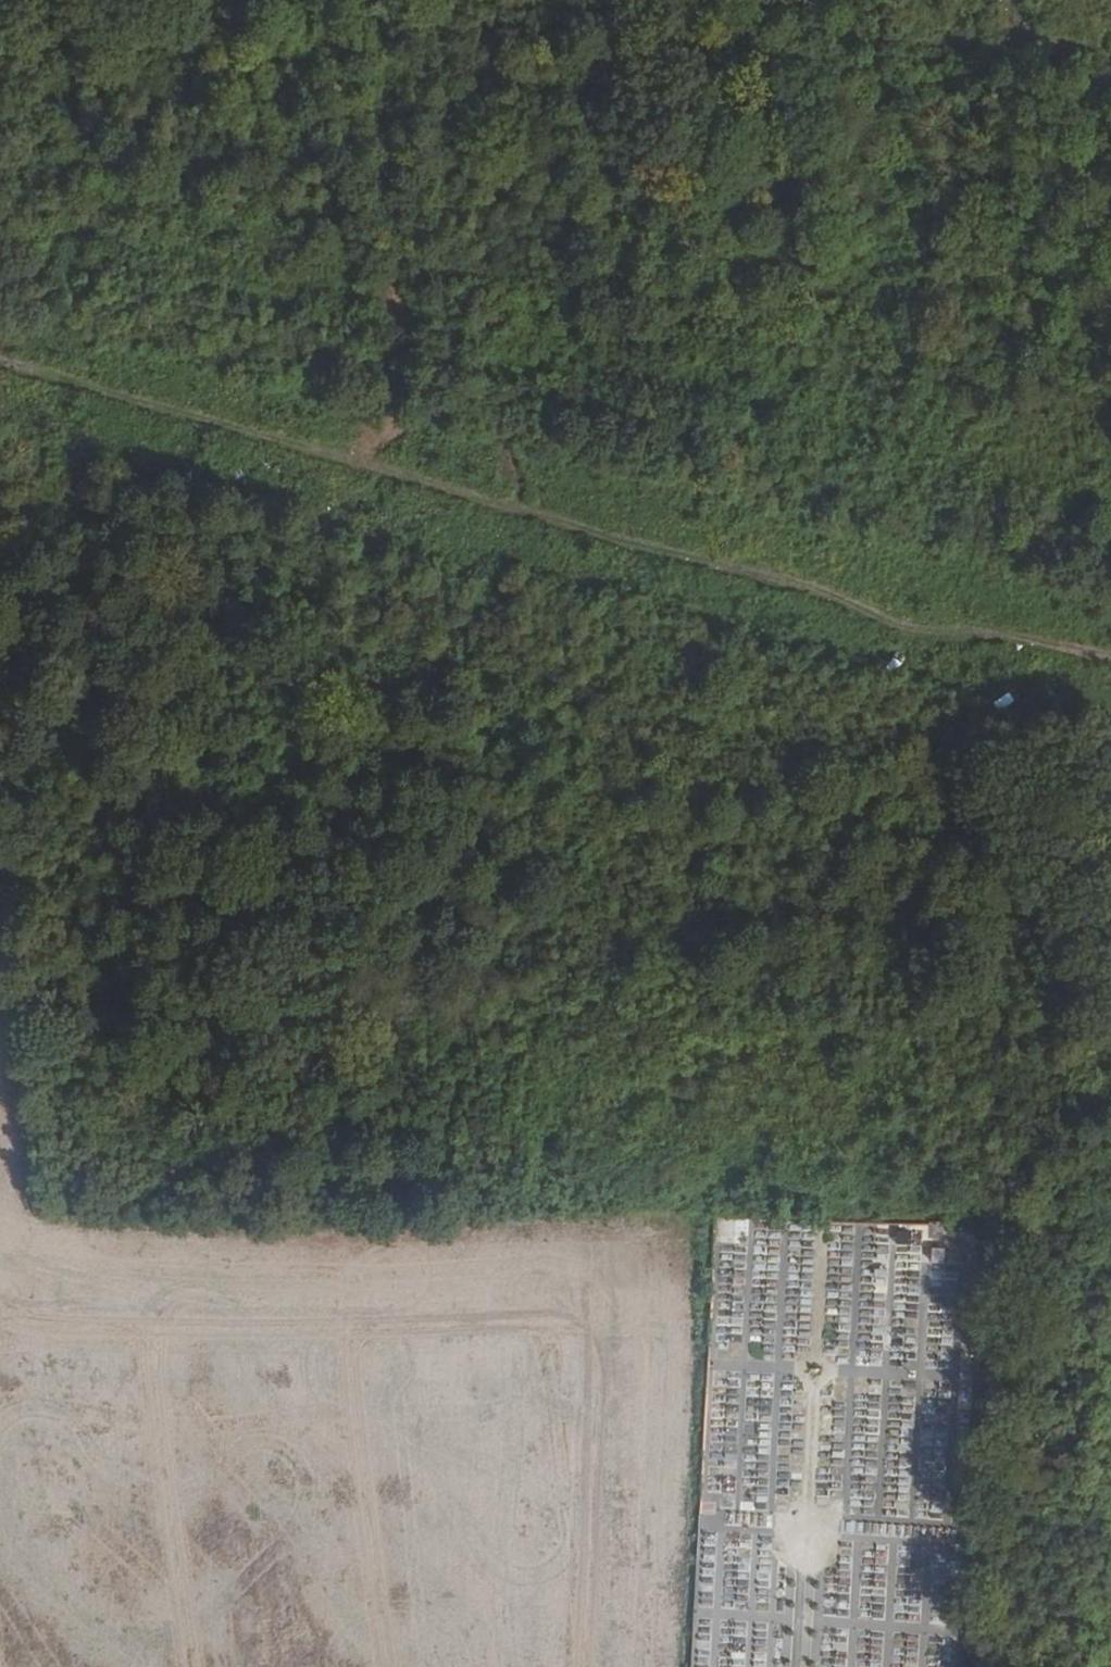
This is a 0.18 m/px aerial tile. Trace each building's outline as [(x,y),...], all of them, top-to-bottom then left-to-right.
[(699,1515),(716,1516),(716,1505),(700,1504),(699,1515)]
